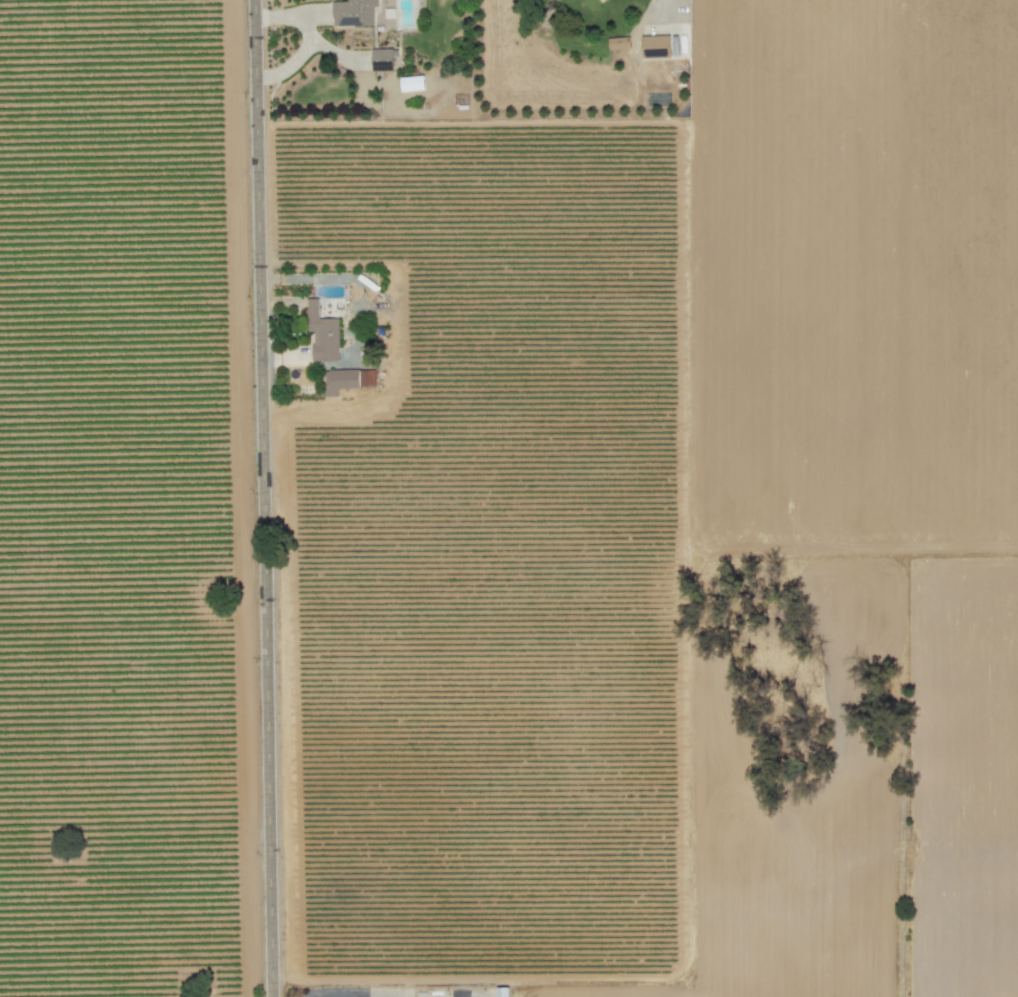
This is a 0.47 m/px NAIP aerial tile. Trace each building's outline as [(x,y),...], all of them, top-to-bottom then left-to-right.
[(374,7),(378,7),(378,0),(346,0),(346,1),(332,2),(332,26),(374,25),(374,7)] [(670,56),(669,35),(641,36),(641,57),(670,56)] [(608,50),(630,48),(630,37),(608,38),(608,50)] [(371,50),(372,71),(395,70),(394,49),(371,50)] [(402,92),(425,90),(424,76),(401,78),(402,92)] [(318,318),(318,299),(306,299),(306,333),(311,333),(312,361),(338,361),(338,318),(318,318)] [(325,397),(338,396),(338,388),(376,387),(375,369),(324,371),(325,397)] [(509,988),(496,988),(496,996),(510,996),(509,988)]
